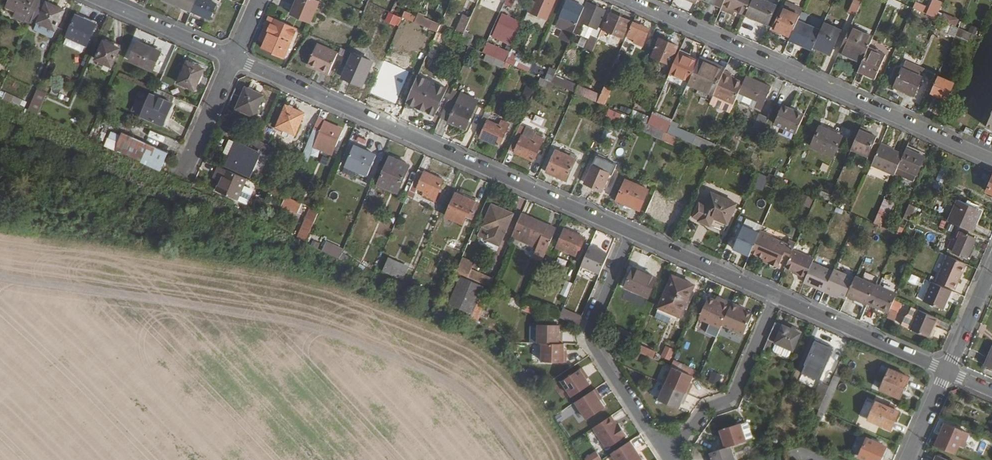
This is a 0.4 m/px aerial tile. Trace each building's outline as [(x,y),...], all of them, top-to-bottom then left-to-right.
[(7,8),(26,16),(33,0),(10,0),(7,8)] [(26,16),(24,21),(30,23),(30,22),(40,0),(33,0),(26,16)] [(30,22),(36,25),(37,23),(56,31),(64,11),(40,0),(30,22)] [(174,3),(192,11),(197,0),(175,0),(174,3)] [(192,11),(210,19),(217,4),(209,0),(197,0),(192,11)] [(292,14),(311,22),(320,2),(316,0),(298,0),(292,14)] [(528,11),(535,14),(546,18),(550,10),(554,0),(535,0),(535,1),(533,0),(528,11)] [(560,16),(577,24),(585,6),(570,0),(567,0),(560,16)] [(722,6),(720,9),(727,12),(729,8),(745,15),(751,0),(724,0),(722,6)] [(745,15),(768,25),(777,5),(765,0),(751,0),(745,15)] [(830,22),(842,28),(849,13),(845,12),(850,0),(840,0),(830,22)] [(848,12),(856,15),(862,0),(852,0),(848,12)] [(934,19),(942,2),(937,0),(931,0),(925,14),(934,19)] [(585,6),(577,24),(574,32),(581,36),(585,28),(583,27),(584,24),(597,29),(606,10),(587,1),(585,6)] [(783,8),(774,29),(791,36),(797,21),(800,16),(783,8)] [(405,11),(403,17),(414,22),(416,16),(405,11)] [(388,12),(383,22),(395,27),(400,18),(388,12)] [(611,12),(604,29),(602,28),(598,38),(598,39),(608,43),(610,39),(604,36),(607,31),(623,37),(630,20),(611,12)] [(461,14),(454,30),(463,33),(470,17),(461,14)] [(504,24),(501,32),(516,39),(523,23),(506,15),(502,23),(504,24)] [(269,16),(259,38),(266,41),(276,19),(269,16)] [(77,17),(67,38),(87,47),(96,25),(77,17)] [(276,19),(266,41),(263,48),(284,57),(297,28),(276,19)] [(797,21),(791,36),(789,39),(813,49),(820,31),(797,21)] [(634,22),(628,37),(639,41),(642,34),(648,36),(651,29),(634,22)] [(35,29),(53,38),(56,31),(37,23),(36,25),(35,29)] [(842,30),(824,23),(820,31),(814,46),(832,54),(842,30)] [(952,24),(947,34),(955,37),(956,35),(959,28),(958,27),(952,24)] [(850,26),(839,51),(848,55),(849,52),(864,59),(869,47),(874,35),(850,26)] [(971,33),(959,28),(956,35),(968,40),(971,33)] [(591,35),(584,51),(591,54),(598,39),(598,38),(591,35)] [(662,38),(653,57),(669,64),(678,45),(662,38)] [(102,41),(94,59),(111,67),(119,49),(102,41)] [(140,44),(132,62),(155,72),(163,54),(140,44)] [(337,54),(317,44),(307,65),(328,74),(337,54)] [(864,59),(862,62),(860,68),(868,71),(867,74),(876,78),(886,54),(869,47),(864,59)] [(422,66),(425,55),(412,52),(409,63),(422,66)] [(353,53),(343,77),(362,86),(372,61),(353,53)] [(511,53),(508,62),(516,65),(520,57),(511,53)] [(671,73),(689,81),(696,63),(697,61),(688,58),(688,56),(680,53),(671,73)] [(495,57),(492,64),(503,68),(506,62),(495,57)] [(689,81),(688,83),(713,94),(724,70),(698,59),(697,61),(696,63),(689,81)] [(187,61),(178,82),(195,90),(204,68),(187,61)] [(909,63),(906,70),(923,77),(926,71),(909,63)] [(551,83),(556,70),(548,67),(544,80),(551,83)] [(903,68),(895,86),(915,95),(923,77),(906,70),(903,68)] [(724,70),(713,94),(734,102),(735,99),(738,92),(743,82),(730,77),(731,73),(724,70)] [(552,82),(574,92),(577,85),(555,75),(552,82)] [(738,92),(757,101),(754,107),(761,110),(771,86),(746,75),(743,82),(738,92)] [(938,76),(930,92),(946,99),(953,83),(938,76)] [(606,83),(601,95),(598,102),(605,105),(613,87),(606,83)] [(52,85),(49,92),(58,95),(60,88),(52,85)] [(415,107),(435,115),(436,115),(441,117),(451,94),(445,91),(442,99),(431,94),(433,89),(425,85),(423,90),(419,88),(414,98),(418,100),(415,107)] [(521,97),(529,100),(534,88),(526,85),(521,97)] [(576,93),(598,102),(601,95),(579,86),(576,93)] [(245,87),(236,109),(254,117),(264,95),(245,87)] [(36,88),(27,108),(34,111),(43,90),(37,88),(36,88)] [(154,88),(141,115),(163,125),(175,97),(159,90),(154,88)] [(23,106),(25,100),(0,90),(0,97),(23,106)] [(451,94),(441,117),(449,121),(448,122),(465,129),(478,101),(469,97),(465,106),(457,103),(461,93),(453,90),(451,94)] [(735,99),(754,107),(757,101),(738,92),(735,99)] [(461,93),(457,103),(465,106),(469,97),(461,93)] [(784,101),(776,119),(798,129),(806,111),(784,101)] [(286,105),(276,127),(294,135),(304,113),(286,105)] [(485,109),(481,119),(486,121),(490,112),(485,109)] [(617,124),(621,115),(607,109),(604,118),(617,124)] [(759,114),(752,130),(762,134),(769,118),(759,114)] [(533,115),(531,123),(541,127),(544,119),(533,115)] [(317,119),(304,150),(310,153),(313,146),(316,139),(335,147),(335,148),(343,130),(317,119)] [(481,119),(475,133),(482,136),(481,138),(500,146),(510,123),(501,120),(499,125),(488,120),(487,122),(486,121),(481,119)] [(641,129),(676,144),(679,137),(667,132),(644,122),(641,129)] [(269,140),(274,130),(265,126),(260,136),(269,140)] [(819,126),(810,147),(833,157),(841,137),(819,126)] [(861,127),(851,149),(868,156),(875,141),(877,137),(867,133),(868,130),(861,127)] [(115,149),(160,169),(167,152),(123,132),(115,149)] [(516,134),(509,150),(534,161),(544,139),(535,135),(533,140),(522,135),(522,136),(516,134)] [(695,136),(692,143),(702,147),(705,140),(695,136)] [(231,157),(227,167),(248,176),(252,167),(254,168),(257,160),(255,159),(259,149),(263,151),(266,144),(253,139),(249,149),(237,144),(231,157)] [(316,139),(313,146),(332,154),(335,147),(316,139)] [(229,140),(222,153),(231,157),(237,144),(229,140)] [(705,140),(702,147),(712,152),(715,145),(705,140)] [(875,141),(868,156),(867,158),(873,161),(881,143),(875,141)] [(881,143),(873,161),(872,164),(895,174),(896,172),(904,153),(881,143)] [(354,146),(345,166),(368,176),(376,156),(354,146)] [(904,153),(896,172),(914,180),(924,156),(906,148),(904,153)] [(556,150),(547,172),(567,181),(576,159),(556,150)] [(391,156),(379,184),(398,192),(410,165),(391,156)] [(592,165),(584,183),(602,190),(610,173),(592,165)] [(220,180),(216,190),(237,199),(246,178),(219,167),(216,174),(222,177),(220,180)] [(971,168),(966,179),(972,181),(972,182),(982,186),(987,175),(971,168)] [(418,170),(407,195),(412,197),(416,186),(430,192),(428,196),(435,199),(443,181),(418,170)] [(626,179),(617,199),(639,209),(648,189),(626,179)] [(655,190),(645,213),(668,223),(672,213),(679,216),(684,204),(677,201),(675,206),(658,199),(661,192),(655,190)] [(456,192),(446,216),(463,224),(466,215),(472,218),(479,202),(456,192)] [(820,192),(818,197),(828,200),(830,195),(820,192)] [(711,193),(699,221),(709,226),(713,218),(727,224),(736,204),(711,193)] [(279,208),(295,214),(300,201),(284,195),(279,208)] [(810,208),(813,198),(805,196),(802,206),(810,208)] [(958,200),(949,221),(971,231),(976,222),(977,222),(982,211),(958,200)] [(908,219),(914,206),(909,204),(903,217),(908,219)] [(492,205),(479,232),(488,235),(491,227),(505,233),(513,214),(492,205)] [(311,206),(303,225),(311,228),(319,209),(311,206)] [(878,212),(873,223),(878,225),(881,226),(886,215),(878,212)] [(523,213),(512,236),(537,247),(533,254),(543,259),(556,230),(546,226),(547,224),(523,213)] [(741,220),(729,250),(747,258),(759,227),(741,220)] [(303,225),(298,236),(306,239),(311,228),(303,225)] [(491,227),(488,235),(501,241),(505,233),(491,227)] [(565,229),(556,247),(577,257),(585,238),(565,229)] [(759,233),(750,253),(771,262),(769,264),(771,268),(775,269),(778,268),(781,261),(787,264),(793,250),(796,244),(789,241),(787,245),(759,233)] [(961,233),(953,252),(967,259),(976,239),(961,233)] [(325,240),(320,251),(337,258),(342,247),(325,240)] [(589,247),(581,266),(600,274),(608,256),(589,247)] [(793,250),(787,264),(785,267),(793,270),(799,273),(798,275),(805,278),(812,262),(814,259),(793,250)] [(337,260),(349,267),(353,261),(341,253),(337,260)] [(948,255),(937,280),(956,288),(967,263),(948,255)] [(461,258),(455,272),(490,287),(493,279),(471,269),(474,263),(461,258)] [(382,272),(401,280),(395,295),(403,298),(414,274),(387,262),(382,272)] [(812,262),(805,278),(804,281),(817,287),(817,288),(824,292),(833,271),(812,262)] [(632,267),(623,285),(648,297),(656,278),(632,267)] [(833,271),(824,292),(832,295),(833,293),(839,296),(846,298),(847,296),(854,279),(834,270),(833,271)] [(673,276),(659,308),(680,318),(694,285),(673,276)] [(854,279),(847,296),(868,305),(868,303),(876,285),(863,279),(855,276),(854,279)] [(460,278),(447,305),(470,315),(482,288),(460,278)] [(565,280),(559,294),(566,297),(572,283),(565,280)] [(932,281),(924,300),(944,309),(952,290),(932,281)] [(876,285),(868,303),(889,312),(895,299),(897,293),(884,287),(877,284),(876,285)] [(482,288),(470,315),(476,318),(488,290),(482,288)] [(721,328),(732,303),(721,298),(719,301),(716,300),(709,297),(699,319),(721,328)] [(514,299),(510,306),(517,310),(521,303),(514,299)] [(522,309),(532,313),(535,306),(525,302),(522,309)] [(732,303),(722,325),(744,335),(753,315),(745,311),(739,308),(740,306),(732,303)] [(562,310),(559,317),(577,325),(580,318),(562,310)] [(920,310),(912,329),(929,336),(938,318),(920,310)] [(775,323),(768,341),(776,344),(792,350),(792,351),(800,334),(775,323)] [(541,343),(561,344),(562,336),(558,336),(558,333),(558,325),(537,324),(536,343),(541,343)] [(815,340),(804,365),(823,373),(834,349),(815,340)] [(563,351),(564,344),(561,344),(541,343),(541,362),(566,362),(566,354),(563,354),(563,351)] [(639,344),(636,351),(653,357),(656,350),(639,344)] [(792,350),(776,344),(773,350),(774,353),(786,358),(789,356),(792,350)] [(661,358),(670,360),(673,347),(663,345),(661,358)] [(583,371),(578,364),(557,377),(568,395),(587,383),(582,375),(581,372),(583,371)] [(673,368),(665,384),(688,394),(691,387),(689,386),(690,383),(693,376),(673,368)] [(710,370),(706,381),(718,385),(722,374),(710,370)] [(889,370),(880,391),(900,399),(909,379),(889,370)] [(830,386),(820,409),(819,410),(824,412),(825,413),(841,379),(834,376),(830,386)] [(822,382),(812,406),(820,409),(830,386),(822,382)] [(684,401),(688,394),(665,384),(658,400),(678,409),(681,403),(682,400),(684,401)] [(600,395),(595,389),(574,403),(586,420),(605,407),(598,397),(600,395)] [(876,402),(868,420),(890,430),(899,412),(876,402)] [(819,410),(814,420),(819,422),(824,412),(819,410)] [(611,416),(593,428),(607,449),(626,436),(621,427),(619,428),(617,424),(611,416)] [(721,441),(723,448),(746,441),(740,424),(720,430),(722,437),(723,440),(721,441)] [(946,424),(936,446),(955,454),(959,445),(960,446),(963,440),(966,441),(969,435),(946,424)] [(859,458),(865,459),(881,459),(887,447),(867,439),(859,458)] [(611,453),(616,459),(643,459),(630,441),(611,453)] [(730,446),(710,453),(712,459),(735,459),(730,446)] [(601,459),(595,450),(583,457),(584,459),(599,459),(601,459)]
